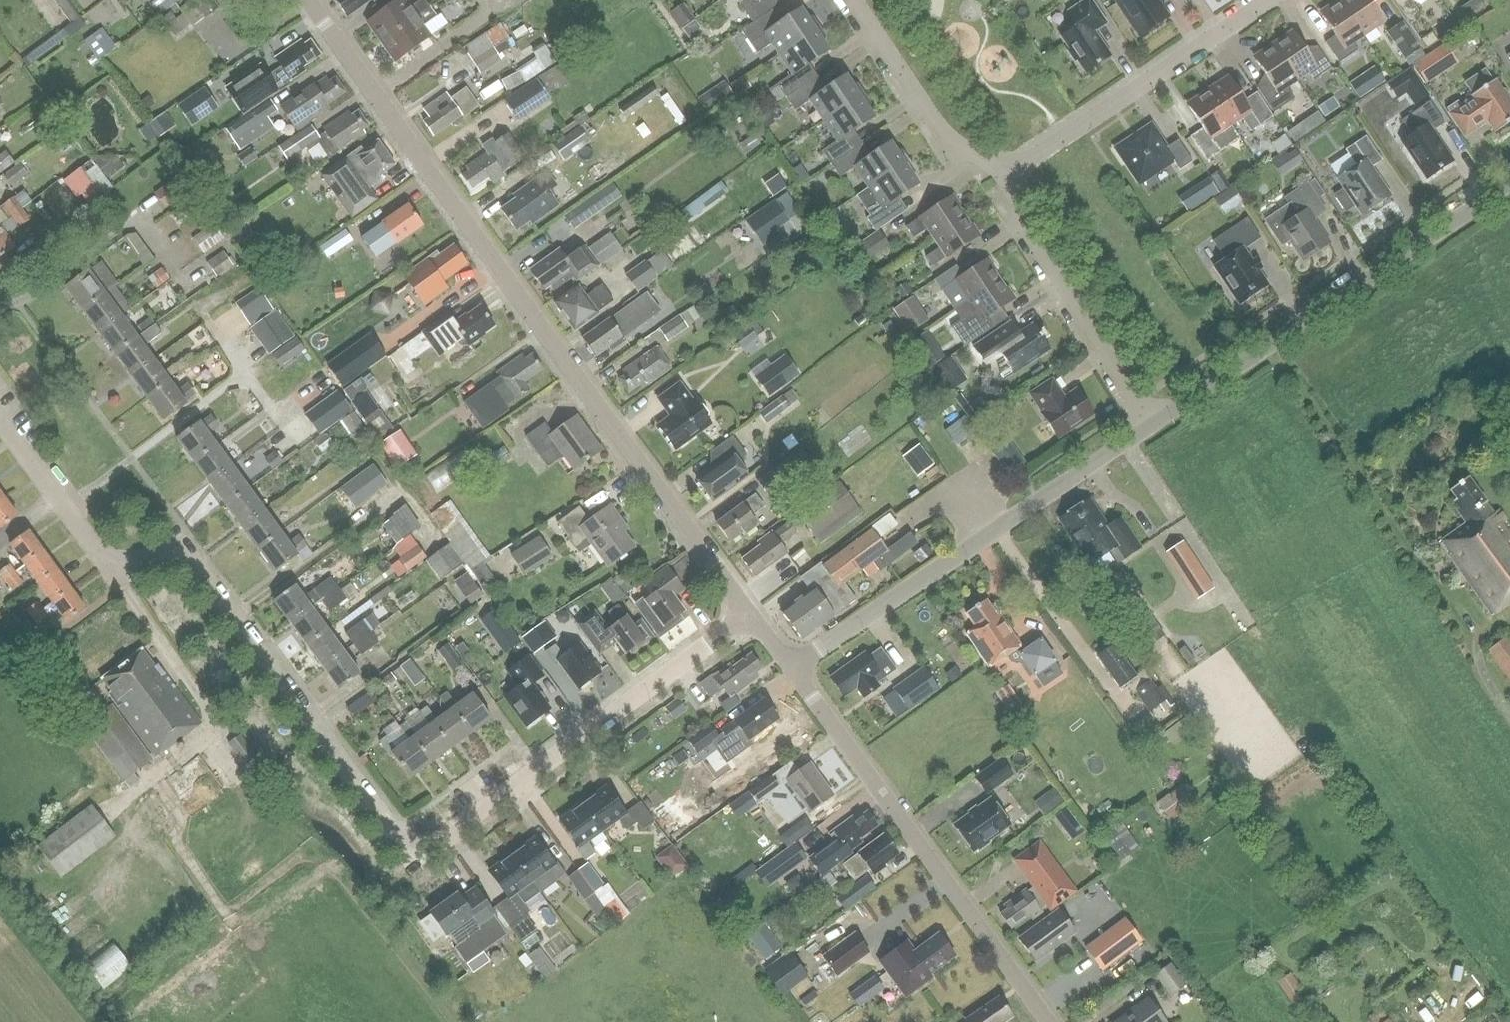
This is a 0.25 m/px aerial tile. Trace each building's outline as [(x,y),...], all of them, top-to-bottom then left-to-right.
[(152,3),(160,15),(173,5),(180,0),(156,0),(152,3)] [(191,25),(218,6),(214,0),(190,0),(179,8),(191,25)] [(371,0),(335,0),(347,17),(371,0)] [(381,42),(428,8),(422,0),(421,0),(408,9),(401,0),(368,23),(381,42)] [(753,22),(776,6),(772,0),(737,0),(753,22)] [(1086,73),(1111,56),(1094,31),(1107,23),(1091,0),(1085,0),(1068,12),(1077,25),(1061,36),(1069,49),(1067,50),(1075,62),(1077,60),(1086,73)] [(1141,36),(1168,17),(1162,8),(1156,7),(1157,1),(1158,0),(1117,0),(1141,36)] [(1364,36),(1383,23),(1368,0),(1345,0),(1342,3),(1364,36)] [(1407,19),(1418,11),(1412,1),(1413,0),(1394,0),(1407,19)] [(1480,0),(1471,0),(1460,8),(1467,19),(1485,7),(1480,0)] [(669,8),(685,39),(699,32),(683,1),(669,8)] [(1364,36),(1342,3),(1338,5),(1333,4),(1322,11),(1324,15),(1322,15),(1336,36),(1326,42),(1339,63),(1358,50),(1353,43),(1364,36)] [(772,43),(779,54),(820,27),(814,19),(812,17),(809,17),(807,17),(800,7),(798,8),(800,10),(773,28),(765,15),(741,31),(756,53),(772,43)] [(428,8),(381,42),(395,61),(428,37),(420,26),(434,16),(428,8)] [(1410,66),(1415,63),(1425,56),(1402,22),(1387,32),(1410,66)] [(499,58),(498,55),(509,47),(506,42),(509,40),(497,24),(462,48),(479,72),(499,58)] [(786,97),(809,82),(801,69),(827,51),(829,53),(830,52),(823,42),(825,40),(825,37),(825,34),(820,27),(779,54),(793,74),(777,84),(786,97)] [(92,37),(86,41),(99,59),(115,47),(102,29),(92,37)] [(1275,47),(1298,80),(1309,73),(1313,80),(1331,68),(1318,48),(1308,54),(1295,34),(1293,35),(1291,32),(1280,40),(1279,45),(1275,47)] [(1420,39),(1426,49),(1438,41),(1432,32),(1420,39)] [(261,66),(227,89),(242,112),(291,80),(304,70),(302,67),(320,55),(310,40),(303,45),(301,40),(276,57),(281,66),(267,75),(261,66)] [(1256,60),(1269,80),(1258,88),(1274,112),(1295,98),(1288,87),(1298,80),(1275,47),(1272,50),(1267,48),(1255,56),(1257,59),(1256,60)] [(1425,56),(1415,63),(1427,80),(1447,66),(1435,49),(1425,56)] [(207,84),(215,95),(241,76),(234,65),(207,84)] [(1373,65),(1347,82),(1357,97),(1383,80),(1373,65)] [(568,83),(557,66),(538,78),(549,95),(568,83)] [(1446,108),(1450,114),(1465,136),(1488,120),(1496,132),(1509,122),(1509,103),(1509,101),(1509,97),(1505,90),(1501,89),(1494,80),(1486,67),(1463,83),(1471,95),(1473,98),(1461,106),(1457,101),(1446,108)] [(1410,68),(1387,84),(1397,98),(1406,92),(1414,104),(1428,95),(1410,68)] [(525,82),(519,71),(501,81),(507,92),(525,82)] [(809,82),(786,97),(795,111),(811,100),(824,121),(865,93),(859,86),(857,84),(854,84),(851,84),(845,74),(843,75),(845,77),(818,95),(809,82)] [(739,95),(751,87),(745,77),(732,85),(739,95)] [(327,105),(345,93),(335,78),(329,83),(326,78),(314,86),(281,108),(297,132),(330,109),(327,105)] [(1207,89),(1230,124),(1241,117),(1251,131),(1273,116),(1257,92),(1244,101),(1229,78),(1216,86),(1214,84),(1207,89)] [(504,101),(517,120),(550,99),(537,79),(504,101)] [(697,98),(706,112),(733,94),(724,81),(697,98)] [(652,86),(619,109),(625,117),(658,94),(652,86)] [(445,95),(424,110),(430,118),(425,122),(434,135),(449,124),(452,128),(454,127),(456,128),(460,126),(460,123),(462,121),(461,120),(479,107),(465,87),(448,99),(445,95)] [(177,106),(189,122),(216,104),(204,88),(177,106)] [(1230,124),(1207,89),(1199,94),(1201,97),(1188,105),(1203,128),(1191,136),(1207,161),(1229,146),(1239,139),(1230,124)] [(865,93),(824,121),(838,141),(822,151),(831,164),(854,149),(846,136),(872,118),(874,120),(875,119),(868,109),(870,107),(870,104),(870,101),(865,93)] [(155,104),(148,96),(139,102),(146,111),(155,104)] [(270,101),(248,117),(226,132),(241,152),(275,129),(267,119),(277,112),(270,101)] [(1325,101),(1317,106),(1324,116),(1332,110),(1325,101)] [(1445,123),(1430,101),(1402,120),(1412,134),(1402,141),(1427,178),(1453,161),(1433,131),(1445,123)] [(590,118),(585,110),(572,118),(578,126),(590,118)] [(279,149),(287,161),(316,140),(329,158),(365,133),(362,130),(368,125),(358,111),(352,116),(349,111),(324,129),(329,136),(323,140),(321,137),(319,139),(311,127),(279,149)] [(775,123),(768,111),(756,119),(763,131),(775,123)] [(1299,124),(1288,132),(1296,142),(1306,135),(1299,124)] [(1166,148),(1151,126),(1129,141),(1128,139),(1116,146),(1118,149),(1115,150),(1123,162),(1126,160),(1140,182),(1173,160),(1180,170),(1193,161),(1178,140),(1166,148)] [(553,146),(563,160),(590,142),(579,127),(553,146)] [(469,171),(462,176),(472,189),(488,178),(492,184),(504,176),(502,173),(509,168),(524,157),(507,133),(493,143),(491,140),(483,146),(487,152),(466,167),(469,171)] [(761,144),(754,134),(742,141),(749,152),(761,144)] [(1383,201),(1391,196),(1390,195),(1388,196),(1378,182),(1380,180),(1377,176),(1377,175),(1372,167),(1383,160),(1366,136),(1346,150),(1356,166),(1338,178),(1344,188),(1343,189),(1337,193),(1336,197),(1344,209),(1348,210),(1358,204),(1364,213),(1362,214),(1362,215),(1370,209),(1372,211),(1376,212),(1383,207),(1384,203),(1383,201)] [(396,164),(379,140),(364,151),(362,148),(323,176),(353,217),(378,199),(370,188),(382,180),(379,177),(396,164)] [(863,162),(854,149),(831,164),(840,178),(855,167),(869,187),(909,160),(904,152),(902,151),(899,150),(896,151),(889,141),(888,142),(889,144),(863,162)] [(244,167),(257,158),(250,147),(237,156),(244,167)] [(12,161),(4,149),(0,151),(0,170),(12,161)] [(1302,161),(1295,149),(1284,156),(1292,167),(1302,161)] [(198,164),(191,153),(177,162),(184,173),(198,164)] [(69,176),(91,204),(112,188),(90,160),(69,176)] [(914,168),(909,160),(869,187),(869,188),(856,196),(870,216),(867,218),(876,231),(899,216),(890,203),(917,185),(918,187),(920,186),(913,176),(914,174),(915,171),(914,168)] [(10,185),(27,173),(20,163),(3,175),(10,185)] [(810,178),(800,164),(790,170),(800,184),(810,178)] [(502,208),(517,229),(529,221),(532,224),(559,205),(550,192),(558,187),(547,172),(521,190),(523,193),(502,208)] [(1216,172),(1209,176),(1220,193),(1226,188),(1216,172)] [(153,196),(163,208),(185,192),(176,179),(153,196)] [(1218,192),(1209,179),(1201,185),(1209,197),(1218,192)] [(1307,184),(1317,198),(1324,194),(1314,180),(1307,184)] [(725,194),(728,192),(720,181),(717,183),(679,212),(688,223),(725,194)] [(564,215),(574,229),(590,218),(622,196),(612,182),(580,204),(564,215)] [(1317,198),(1307,184),(1286,198),(1290,204),(1265,221),(1282,245),(1290,239),(1304,260),(1330,244),(1313,219),(1325,210),(1317,198)] [(1232,186),(1223,192),(1234,209),(1243,202),(1232,186)] [(933,237),(965,216),(958,207),(960,206),(953,195),(906,227),(914,238),(928,229),(933,237)] [(21,208),(12,196),(3,203),(5,206),(0,209),(0,223),(21,208)] [(773,200),(743,221),(755,238),(771,227),(774,231),(788,222),(773,200)] [(87,209),(93,218),(103,210),(96,202),(87,209)] [(362,238),(377,258),(424,226),(409,206),(362,238)] [(0,223),(0,256),(14,246),(6,235),(29,219),(21,208),(0,223)] [(965,216),(933,237),(940,247),(926,257),(933,267),(980,235),(973,225),(971,226),(965,216)] [(1247,218),(1213,241),(1225,259),(1214,267),(1239,304),(1268,285),(1244,249),(1261,238),(1247,218)] [(214,224),(193,240),(203,254),(224,238),(214,224)] [(123,237),(140,262),(150,255),(133,230),(123,237)] [(320,247),(327,258),(353,240),(345,230),(320,247)] [(890,248),(878,230),(855,246),(867,263),(890,248)] [(682,253),(693,248),(687,232),(675,237),(682,253)] [(588,249),(599,265),(620,250),(609,234),(588,249)] [(403,276),(424,305),(447,288),(442,282),(466,264),(453,245),(438,256),(436,253),(403,276)] [(565,260),(558,250),(528,271),(542,291),(549,286),(553,291),(572,277),(575,281),(596,267),(582,247),(565,260)] [(206,263),(216,277),(233,265),(223,251),(206,263)] [(644,263),(644,262),(624,276),(636,293),(655,278),(655,277),(671,265),(661,251),(644,263)] [(947,286),(941,290),(955,310),(968,301),(1000,280),(993,270),(995,269),(988,258),(947,286)] [(64,287),(81,309),(105,292),(117,283),(101,262),(89,271),(88,269),(64,287)] [(169,278),(161,267),(147,277),(155,288),(169,278)] [(994,327),(988,317),(1015,298),(1008,288),(1006,289),(1000,280),(968,301),(955,310),(954,311),(960,320),(951,327),(965,347),(994,327)] [(912,292),(905,281),(894,288),(901,299),(912,292)] [(563,314),(575,330),(612,302),(601,286),(584,298),(577,288),(556,303),(558,307),(557,308),(561,315),(563,314)] [(257,287),(235,303),(245,318),(268,302),(257,287)] [(105,292),(81,309),(97,331),(121,314),(105,292)] [(634,328),(659,310),(647,293),(622,311),(582,339),(587,346),(586,347),(590,353),(592,352),(595,357),(608,347),(612,351),(626,341),(622,336),(634,328)] [(904,302),(893,310),(909,332),(928,319),(913,297),(904,302)] [(658,331),(667,343),(686,329),(686,328),(702,316),(694,305),(658,331)] [(400,349),(410,362),(433,346),(440,356),(465,338),(470,346),(486,334),(485,333),(495,325),(481,306),(467,316),(466,315),(456,322),(449,314),(400,349)] [(252,327),(271,353),(294,337),(275,310),(252,327)] [(121,314),(97,331),(114,354),(138,336),(121,314)] [(854,320),(859,327),(867,322),(861,314),(854,320)] [(151,330),(156,326),(150,318),(145,322),(151,330)] [(749,325),(733,336),(742,349),(758,337),(756,336),(762,331),(754,319),(748,324),(749,325)] [(882,325),(894,344),(902,339),(890,321),(882,325)] [(996,332),(974,347),(984,363),(986,366),(1003,355),(1015,373),(1050,349),(1041,337),(1043,336),(1041,333),(1039,334),(1033,325),(1019,334),(1011,322),(996,332)] [(138,336),(114,354),(130,376),(154,358),(145,346),(162,334),(156,326),(151,330),(139,338),(138,336)] [(327,365),(342,386),(371,365),(385,355),(370,335),(356,344),(327,365)] [(271,354),(279,365),(304,348),(296,337),(271,354)] [(671,369),(655,347),(621,372),(625,376),(619,380),(628,393),(644,381),(648,386),(671,369)] [(923,356),(931,367),(945,357),(938,347),(923,356)] [(522,355),(497,373),(500,376),(463,402),(482,429),(509,410),(506,406),(516,399),(529,390),(524,382),(542,369),(531,355),(525,359),(522,355)] [(784,355),(753,376),(769,396),(798,375),(784,355)] [(130,376),(146,398),(170,380),(169,379),(178,372),(173,365),(164,372),(154,358),(130,376)] [(948,359),(934,369),(949,390),(956,385),(963,380),(956,370),(948,359)] [(1041,413),(1058,438),(1093,414),(1077,390),(1064,398),(1052,379),(1030,394),(1043,412),(1041,413)] [(170,380),(146,398),(163,421),(186,404),(184,401),(193,394),(186,384),(177,390),(170,380)] [(658,425),(676,450),(711,425),(707,419),(708,414),(702,406),(697,405),(693,400),(692,400),(680,383),(658,399),(667,412),(670,410),(673,414),(658,425)] [(305,415),(319,434),(351,410),(337,391),(305,415)] [(784,398),(761,414),(767,423),(790,407),(799,401),(793,392),(784,398)] [(377,411),(364,393),(352,401),(365,419),(377,411)] [(363,421),(377,440),(393,429),(380,411),(377,411),(365,419),(363,421)] [(370,437),(353,412),(341,420),(357,445),(370,437)] [(974,430),(965,416),(945,430),(955,444),(974,430)] [(176,438),(192,460),(215,443),(207,433),(216,426),(210,417),(200,424),(199,421),(176,438)] [(546,423),(527,437),(540,455),(556,444),(574,470),(601,450),(577,417),(554,434),(546,423)] [(380,444),(394,464),(410,453),(397,433),(380,444)] [(717,463),(696,479),(713,501),(747,476),(737,462),(746,455),(732,436),(709,452),(717,463)] [(215,443),(192,460),(208,482),(231,465),(215,443)] [(919,475),(934,464),(919,444),(904,455),(919,475)] [(487,459),(495,469),(511,457),(503,447),(487,459)] [(765,492),(809,461),(799,448),(756,479),(765,492)] [(428,474),(439,488),(471,465),(461,451),(428,474)] [(264,459),(272,470),(282,463),(274,452),(264,459)] [(355,508),(387,484),(372,464),(340,488),(355,508)] [(231,465),(208,482),(224,504),(248,488),(231,465)] [(841,478),(849,489),(863,479),(855,468),(841,478)] [(1492,617),(1509,603),(1509,528),(1498,511),(1493,514),(1467,478),(1450,490),(1456,497),(1449,502),(1465,523),(1438,542),(1492,617)] [(797,513),(813,536),(855,506),(838,483),(797,513)] [(248,488),(224,504),(241,526),(264,510),(248,488)] [(755,494),(716,522),(730,541),(742,533),(744,535),(758,525),(751,515),(764,506),(755,494)] [(7,495),(0,500),(0,531),(21,515),(7,495)] [(1064,523),(1091,563),(1118,545),(1126,557),(1141,547),(1122,519),(1109,528),(1093,504),(1064,523)] [(583,532),(608,566),(634,547),(618,524),(622,521),(612,508),(591,523),(580,508),(559,523),(571,541),(583,532)] [(403,509),(381,525),(396,544),(417,529),(403,509)] [(264,510),(241,526),(257,548),(280,532),(264,510)] [(872,530),(879,539),(897,525),(889,514),(871,527),(872,530)] [(743,558),(755,576),(786,553),(780,544),(795,533),(788,523),(772,534),(771,532),(758,541),(761,545),(743,558)] [(15,571),(46,549),(31,529),(0,551),(15,571)] [(782,611),(802,639),(856,599),(844,583),(870,565),(877,574),(918,544),(911,534),(888,551),(879,539),(872,530),(824,565),(822,562),(800,578),(810,591),(782,611)] [(280,532),(257,548),(273,571),(296,554),(294,552),(303,546),(297,537),(288,543),(280,532)] [(511,554),(524,575),(552,557),(539,537),(511,554)] [(1197,599),(1213,588),(1183,541),(1166,552),(1197,599)] [(429,558),(443,577),(463,563),(449,544),(429,558)] [(398,559),(407,572),(427,557),(418,545),(398,559)] [(29,591),(60,568),(46,549),(15,571),(29,591)] [(679,575),(691,567),(682,554),(670,562),(679,575)] [(482,561),(470,569),(482,587),(493,578),(482,561)] [(21,581),(10,566),(0,574),(0,579),(9,591),(21,581)] [(639,603),(638,604),(661,636),(681,621),(678,616),(685,611),(674,597),(684,590),(668,567),(658,575),(643,586),(651,597),(640,605),(639,603)] [(60,568),(29,591),(44,611),(74,588),(60,568)] [(321,601),(338,588),(329,577),(312,590),(321,601)] [(632,588),(626,580),(619,585),(625,594),(632,588)] [(464,592),(471,602),(483,594),(479,589),(475,584),(464,592)] [(274,601),(290,623),(311,608),(321,601),(312,590),(302,597),(294,586),(274,601)] [(392,591),(388,586),(370,600),(342,620),(346,625),(373,605),(392,591)] [(58,630),(89,608),(74,588),(44,611),(58,630)] [(338,588),(321,601),(329,612),(346,600),(338,588)] [(985,599),(966,613),(975,627),(966,634),(989,667),(1006,655),(1011,662),(1023,664),(1026,662),(1034,674),(1054,661),(1040,641),(1023,653),(1019,647),(1020,646),(998,612),(995,614),(985,599)] [(1120,614),(1145,649),(1165,635),(1139,600),(1120,614)] [(596,611),(589,616),(577,624),(599,655),(616,643),(625,655),(630,651),(631,654),(652,639),(640,622),(634,627),(627,616),(625,618),(617,606),(607,613),(616,625),(609,629),(596,611)] [(306,645),(326,630),(311,608),(290,623),(306,645)] [(496,608),(482,618),(500,643),(513,633),(496,608)] [(25,625),(20,619),(11,626),(15,633),(25,625)] [(353,644),(370,632),(362,620),(344,633),(353,644)] [(523,638),(534,653),(554,639),(543,623),(523,638)] [(30,632),(25,625),(15,633),(20,639),(30,632)] [(326,630),(306,645),(322,667),(342,652),(326,630)] [(370,632),(353,644),(361,655),(378,642),(370,632)] [(1487,653),(1509,683),(1509,643),(1506,638),(1487,653)] [(452,671),(462,664),(448,644),(438,652),(452,671)] [(1124,657),(1114,644),(1099,655),(1114,676),(1113,677),(1121,688),(1128,683),(1134,692),(1136,691),(1150,711),(1160,704),(1164,711),(1174,704),(1162,685),(1158,688),(1145,670),(1138,674),(1125,656),(1124,657)] [(559,661),(578,689),(600,673),(580,645),(564,656),(556,645),(545,652),(554,665),(559,661)] [(864,653),(830,678),(843,696),(855,687),(863,698),(879,687),(876,683),(885,677),(879,669),(890,661),(880,648),(867,657),(864,653)] [(82,725),(124,782),(128,788),(139,780),(133,773),(201,724),(157,664),(154,667),(141,649),(101,678),(111,693),(108,694),(152,753),(148,756),(111,704),(82,725)] [(342,652),(322,667),(338,689),(359,674),(342,652)] [(731,663),(701,684),(711,698),(723,689),(729,697),(736,693),(757,678),(753,673),(762,667),(752,654),(733,667),(731,663)] [(504,698),(525,727),(550,709),(532,684),(542,676),(529,657),(507,672),(518,688),(504,698)] [(410,658),(400,665),(408,676),(418,669),(417,668),(410,658)] [(923,668),(894,688),(894,689),(908,709),(909,710),(938,689),(923,668)] [(956,669),(947,675),(951,681),(961,674),(956,669)] [(381,680),(386,687),(396,680),(391,673),(381,680)] [(370,692),(347,709),(353,717),(376,700),(370,692)] [(448,711),(451,709),(470,734),(490,719),(472,694),(456,706),(446,692),(438,697),(448,711)] [(1002,704),(1009,713),(1022,704),(1015,695),(1002,704)] [(667,707),(674,717),(687,707),(680,697),(667,707)] [(778,720),(764,700),(734,721),(735,721),(721,730),(724,734),(719,737),(710,724),(687,740),(697,753),(712,742),(717,749),(716,749),(717,750),(722,746),(722,747),(728,755),(735,756),(748,747),(749,741),(778,720)] [(451,709),(448,711),(436,720),(426,707),(419,712),(429,725),(432,723),(450,748),(470,734),(451,709)] [(432,723),(429,725),(416,735),(406,722),(399,727),(409,740),(412,738),(430,763),(450,748),(432,723)] [(636,743),(648,734),(643,727),(631,737),(636,743)] [(241,735),(229,743),(244,764),(255,756),(241,735)] [(412,738),(409,740),(397,749),(387,736),(379,741),(389,754),(392,752),(410,777),(430,763),(412,738)] [(682,749),(672,757),(678,766),(689,758),(682,749)] [(1000,758),(974,777),(986,793),(1012,775),(1000,758)] [(810,813),(834,795),(811,763),(787,781),(788,782),(781,787),(773,776),(750,792),(758,803),(773,793),(779,802),(782,803),(789,805),(792,804),(800,799),(810,813)] [(128,788),(124,782),(111,788),(115,794),(128,788)] [(1193,800),(1182,785),(1171,793),(1177,800),(1175,802),(1169,794),(1157,803),(1169,818),(1193,800)] [(655,804),(676,840),(704,823),(683,787),(655,804)] [(1065,801),(1055,787),(1042,796),(1052,810),(1065,801)] [(584,803),(604,830),(618,820),(625,830),(636,822),(642,830),(654,822),(640,802),(624,813),(606,788),(584,803)] [(973,852),(979,848),(981,848),(988,843),(988,841),(1011,824),(991,798),(954,825),(973,852)] [(604,830),(584,803),(560,820),(579,846),(575,849),(583,860),(595,852),(587,842),(604,830)] [(36,847),(60,878),(115,836),(91,804),(36,847)] [(880,825),(869,811),(863,815),(860,812),(831,833),(836,841),(812,858),(823,875),(853,853),(852,851),(864,842),(862,838),(880,825)] [(1102,836),(1120,862),(1131,854),(1113,828),(1102,836)] [(798,840),(793,833),(786,832),(781,836),(789,847),(794,843),(798,840)] [(886,834),(845,863),(856,878),(870,868),(875,874),(889,866),(887,862),(900,853),(886,834)] [(534,840),(512,855),(540,893),(565,875),(557,864),(553,866),(534,840)] [(789,847),(755,871),(765,884),(804,856),(794,843),(789,847)] [(1006,909),(999,913),(1010,928),(1028,915),(1031,919),(1041,912),(1038,909),(1047,904),(1050,908),(1072,892),(1038,844),(1016,860),(1035,887),(1027,893),(1024,889),(1003,905),(1006,909)] [(667,876),(683,865),(669,845),(653,856),(667,876)] [(539,894),(540,893),(512,855),(489,872),(508,898),(495,907),(521,943),(537,932),(525,915),(530,912),(525,904),(539,894)] [(595,892),(604,886),(587,863),(578,869),(595,892)] [(595,892),(578,869),(567,878),(583,901),(594,893),(595,892)] [(816,881),(823,891),(836,882),(829,872),(816,881)] [(796,873),(783,882),(791,894),(804,885),(796,873)] [(844,909),(872,886),(864,876),(835,899),(844,909)] [(607,883),(604,886),(595,892),(594,893),(616,925),(629,914),(607,883)] [(734,897),(729,890),(716,899),(726,912),(733,907),(734,897)] [(457,894),(430,913),(431,914),(423,920),(422,926),(430,938),(437,939),(444,933),(446,935),(447,934),(456,946),(453,948),(465,964),(507,935),(482,898),(467,908),(457,894)] [(788,913),(783,906),(772,914),(777,921),(788,913)] [(1036,925),(1018,938),(1021,942),(1035,961),(1075,932),(1058,909),(1036,925)] [(1124,919),(1086,947),(1085,948),(1102,970),(1140,941),(1141,941),(1124,919)] [(763,920),(748,931),(766,956),(782,945),(763,920)] [(836,976),(869,952),(854,933),(822,956),(836,976)] [(910,942),(882,961),(907,996),(932,978),(930,975),(955,957),(940,936),(917,952),(910,942)] [(132,965),(112,941),(83,965),(103,989),(132,965)] [(552,972),(535,950),(527,956),(544,979),(552,972)] [(776,996),(803,975),(793,962),(766,983),(776,996)] [(1154,975),(1168,995),(1183,985),(1168,964),(1154,975)] [(544,979),(537,969),(526,977),(533,986),(544,979)] [(1300,986),(1289,971),(1276,981),(1292,1003),(1298,998),(1293,991),(1300,986)] [(805,976),(788,987),(796,999),(813,988),(805,976)] [(865,983),(850,994),(859,1006),(874,995),(865,983)] [(1012,1017),(1001,1002),(998,997),(992,1001),(965,1020),(967,1021),(1004,1021),(1012,1017)] [(1146,999),(1114,1021),(1163,1021),(1146,999)]
